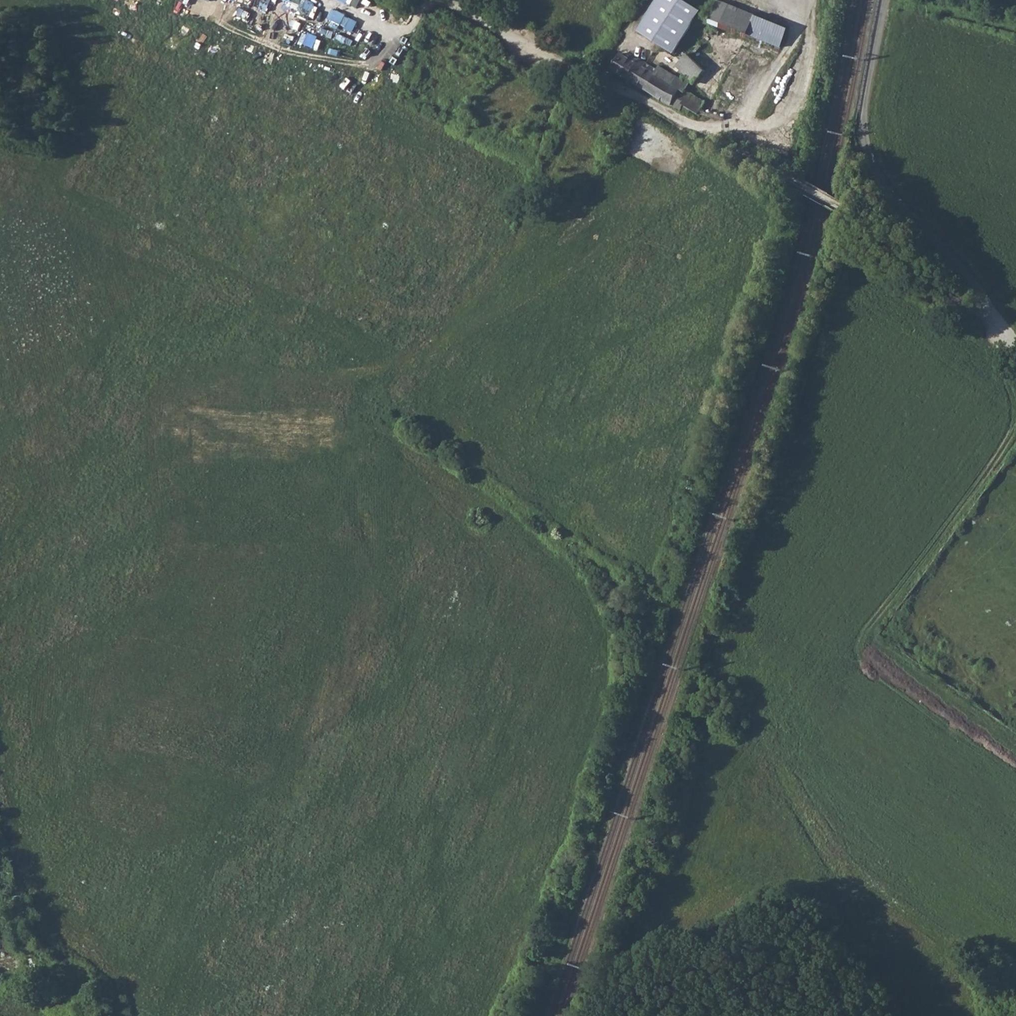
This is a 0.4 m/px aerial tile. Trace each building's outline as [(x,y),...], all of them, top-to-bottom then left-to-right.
[(703,9),(687,0),(657,0),(639,31),(677,53),(703,9)] [(760,8),(757,15),(766,19),(769,12),(760,8)] [(620,52),(611,67),(687,115),(691,109),(698,113),(704,102),(687,91),(689,83),(659,66),(656,69),(631,55),(629,58),(620,52)] [(688,54),(677,64),(694,81),(705,71),(688,54)]
